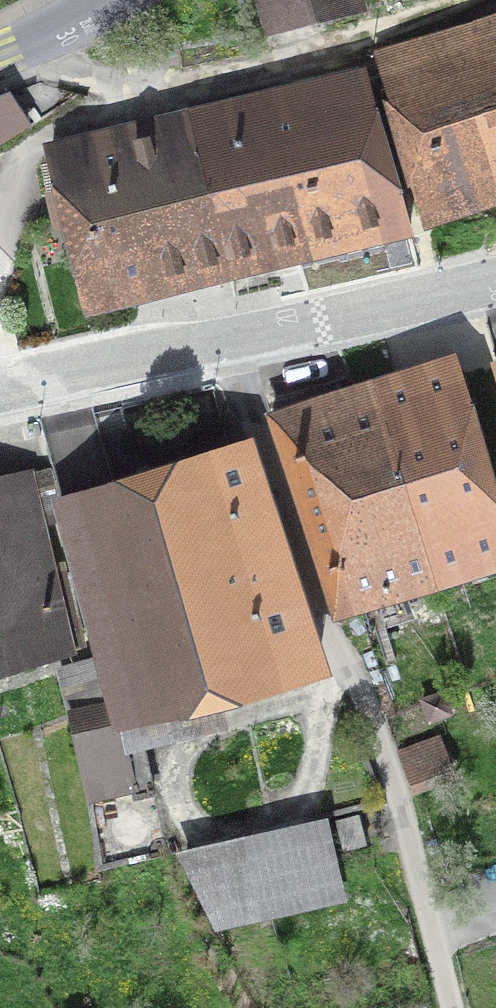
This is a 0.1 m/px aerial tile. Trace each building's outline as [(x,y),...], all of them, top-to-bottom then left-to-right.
[(270,33),(360,11),(357,0),(260,0),(270,33)] [(379,66),(424,221),(495,196),(495,26),(379,66)] [(364,79),(193,120),(229,272),(409,230),(364,79)] [(32,125),(10,92),(0,97),(0,145),(32,125)] [(86,307),(229,272),(193,120),(50,154),(86,307)] [(455,357),(373,385),(434,581),(495,562),(495,495),(455,357)] [(373,385),(271,417),(334,612),(434,581),(373,385)] [(102,658),(114,704),(69,713),(90,796),(146,783),(135,738),(220,718),(215,695),(318,667),(250,448),(60,500),(102,658)] [(0,481),(0,674),(69,653),(28,475),(0,481)] [(114,704),(102,658),(62,670),(69,713),(114,704)] [(440,737),(397,752),(409,786),(452,770),(440,737)] [(336,821),(344,850),(366,845),(358,815),(336,821)] [(338,896),(324,835),(184,866),(212,923),(338,896)]
